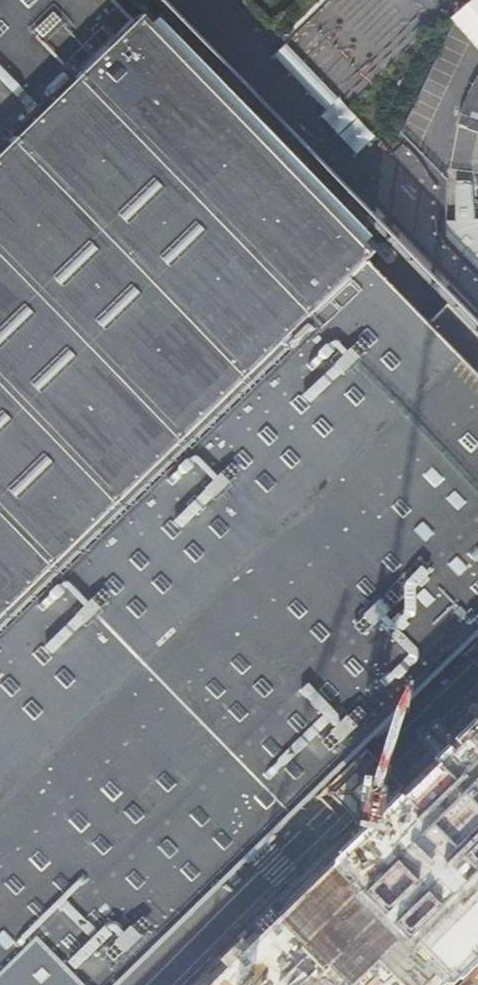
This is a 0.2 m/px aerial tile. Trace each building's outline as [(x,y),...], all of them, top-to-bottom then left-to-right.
[(477,629),(477,348),(449,317),(434,333),(360,253),(370,245),(336,209),(325,219),(166,55),(175,45),(140,9),(128,21),(108,0),(0,0),(0,984),(110,984),(477,629)] [(457,113),(467,116),(464,127),(477,131),(477,73),(457,113)] [(203,984),(448,984),(477,956),(477,712),(203,984)]
